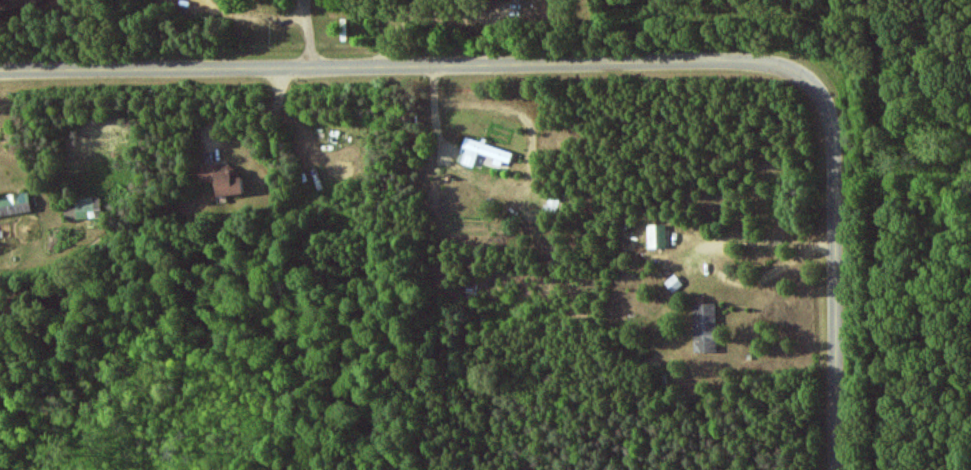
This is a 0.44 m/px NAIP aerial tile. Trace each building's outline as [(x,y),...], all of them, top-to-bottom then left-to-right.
[(3,11),(42,4),(41,0),(1,0),(3,11)] [(513,153),(465,137),(457,162),(473,167),(477,155),(502,162),(502,161),(510,164),(513,153)] [(217,196),(243,195),(243,177),(229,178),(228,164),(200,165),(200,183),(217,182),(217,196)] [(32,210),(28,191),(0,196),(0,217),(32,210)] [(101,209),(99,195),(74,199),(75,207),(65,208),(67,222),(95,217),(94,210),(101,209)] [(647,225),(648,248),(666,247),(665,224),(647,225)] [(693,304),(694,352),(716,352),(715,304),(693,304)]
